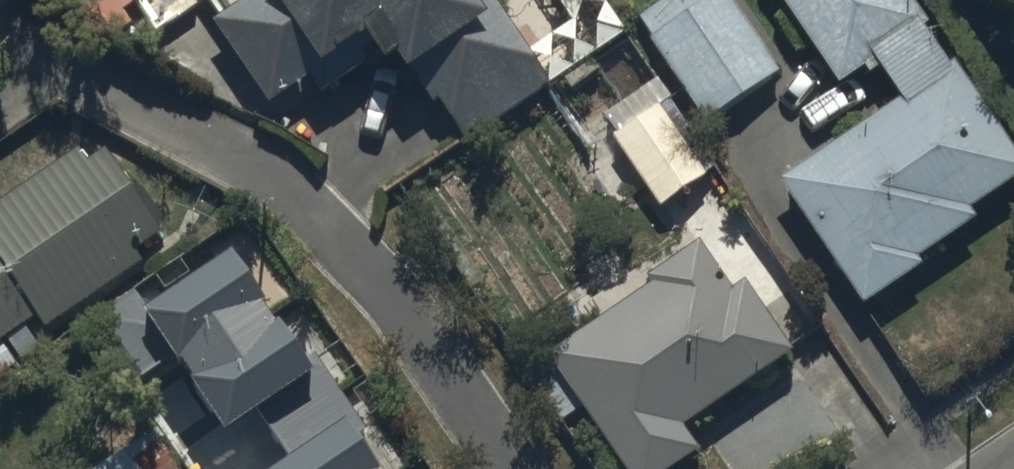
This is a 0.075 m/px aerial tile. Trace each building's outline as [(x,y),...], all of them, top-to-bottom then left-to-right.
[(215,19),(269,101),(310,74),(322,92),(381,54),(386,61),(397,54),(431,106),(441,100),(464,135),(546,81),(493,0),(244,0),(215,19)] [(762,132),(740,99),(779,73),(731,0),(658,0),(637,14),(707,119),(719,111),(742,145),(762,132)] [(841,81),(865,64),(871,73),(883,65),(905,97),(782,180),(867,305),(926,265),(922,259),(981,219),(974,208),(1013,181),(1013,149),(913,0),(786,0),(841,81)] [(661,106),(614,135),(660,207),(707,178),(661,106)] [(38,348),(25,329),(41,318),(48,328),(149,258),(142,248),(166,231),(108,148),(90,160),(80,146),(0,202),(0,374),(38,348)] [(336,345),(263,241),(195,290),(269,393),(336,345)] [(548,354),(626,468),(674,468),(703,450),(687,425),(801,348),(753,278),(735,290),(703,243),(648,279),(651,284),(548,354)] [(101,468),(183,468),(161,433),(101,468)] [(334,456),(314,468),(342,468),(334,456)]
